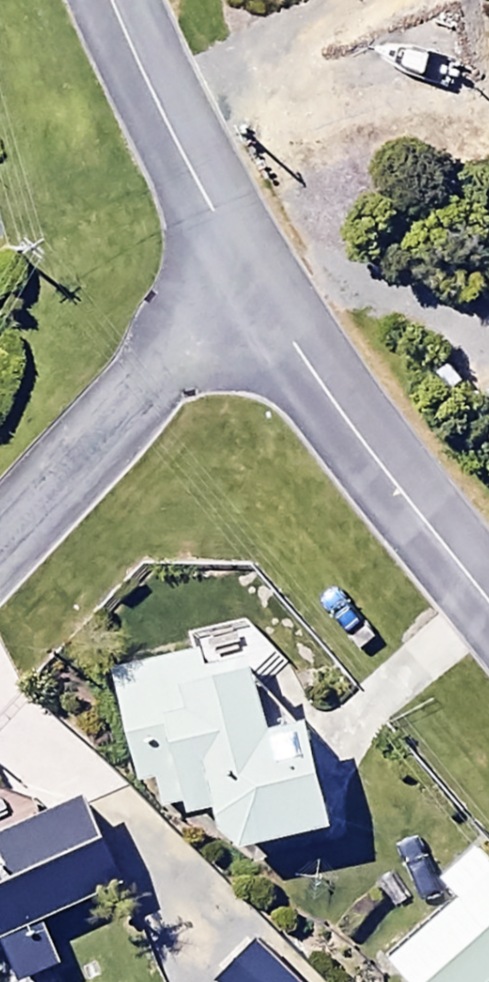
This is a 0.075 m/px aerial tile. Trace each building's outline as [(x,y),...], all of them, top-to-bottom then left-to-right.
[(242,615),(96,649),(117,739),(158,730),(174,796),(206,788),(212,813),(239,835),(326,815),(288,651),(253,660),(242,615)] [(73,772),(0,807),(0,942),(9,961),(53,940),(31,895),(113,856),(73,772)] [(425,937),(460,977),(488,952),(488,882),(425,937)] [(257,934),(212,978),(215,981),(304,981),(257,934)]
